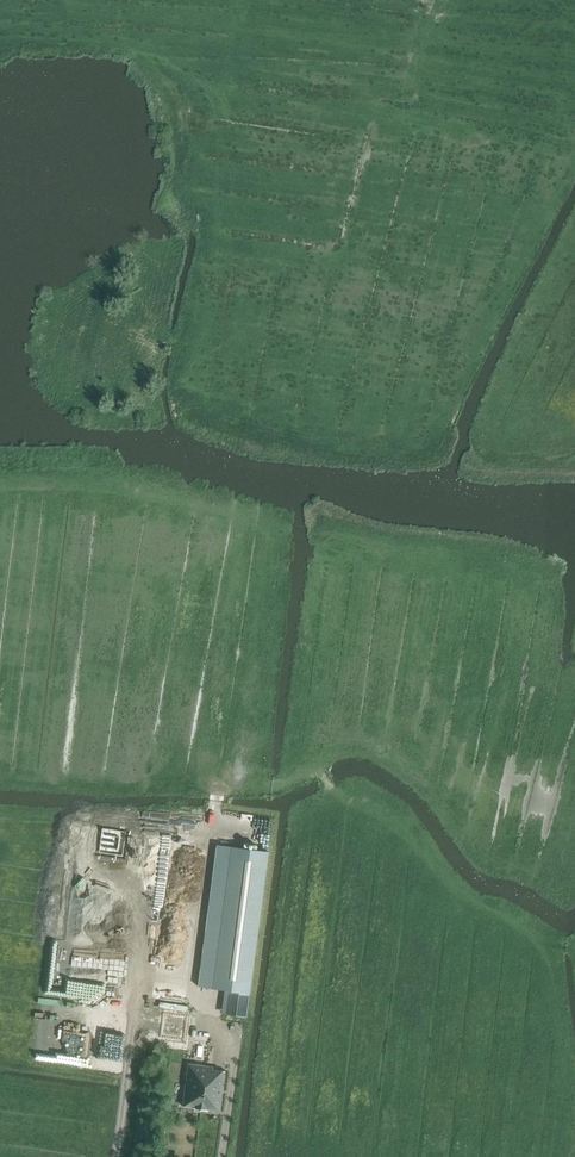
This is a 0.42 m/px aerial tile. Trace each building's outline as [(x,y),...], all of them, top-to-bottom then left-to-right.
[(246,1017),(268,851),(217,845),(198,987),(236,992),(235,993),(231,992),(228,1014),(246,1017)] [(247,1039),(248,1024),(241,1023),(242,1019),(234,1018),(232,1037),(247,1039)] [(181,1106),(218,1112),(225,1069),(187,1064),(181,1106)]
